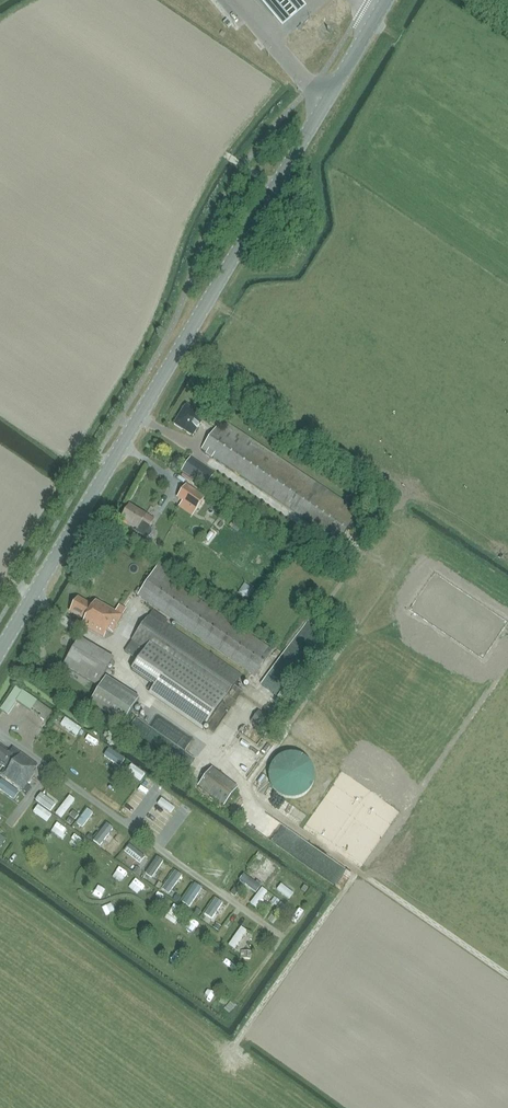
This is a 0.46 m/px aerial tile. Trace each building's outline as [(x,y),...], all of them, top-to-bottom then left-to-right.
[(265,10),(282,29),(306,9),(298,0),(257,0),(265,10)] [(295,23),(292,30),(298,33),(302,26),(295,23)] [(192,436),(204,416),(185,405),(174,425),(192,436)] [(212,459),(213,457),(338,542),(358,512),(228,424),(223,432),(216,428),(202,450),(207,453),(206,455),(212,459)] [(182,473),(205,489),(215,476),(191,459),(182,473)] [(187,485),(177,498),(183,502),(195,511),(205,498),(187,485)] [(149,527),(153,520),(146,516),(144,518),(129,508),(121,520),(137,530),(135,532),(143,537),(145,538),(147,538),(149,538),(150,537),(151,535),(152,534),(152,533),(152,531),(151,529),(150,528),(149,527)] [(170,570),(160,563),(138,596),(254,676),(271,651),(165,578),(170,570)] [(75,600),(69,610),(70,611),(69,613),(83,621),(81,625),(101,637),(105,630),(112,634),(122,616),(123,617),(126,610),(119,606),(116,613),(96,601),(93,606),(78,598),(77,601),(75,600)] [(243,676),(242,676),(166,623),(168,621),(154,611),(125,652),(138,661),(131,671),(154,687),(149,694),(202,732),(243,676)] [(64,666),(98,686),(114,660),(80,640),(64,666)] [(140,699),(106,677),(89,704),(122,726),(140,699)] [(9,696),(7,699),(14,705),(17,701),(30,710),(32,708),(37,701),(15,687),(9,696)] [(259,711),(251,722),(262,730),(269,719),(259,711)] [(57,727),(75,736),(79,729),(61,719),(57,727)] [(36,765),(12,748),(9,753),(0,746),(0,765),(5,768),(1,775),(25,793),(29,788),(26,785),(34,775),(32,773),(36,766),(36,765)] [(289,798),(291,798),(293,798),(295,797),(297,797),(299,797),(300,796),(302,795),(304,794),(305,793),(307,791),(308,790),(309,788),(310,787),(311,785),(312,783),(312,782),(313,780),(313,778),(313,776),(313,774),(313,772),(312,770),(312,768),(311,767),(310,765),(309,763),(308,762),(307,760),(305,759),(304,758),(302,757),(300,756),(299,755),(297,755),(295,754),(293,754),(291,754),(289,754),(287,754),(286,755),(284,755),(282,756),(280,757),(279,758),(277,759),(276,760),(274,762),(273,763),(272,765),(271,767),(271,768),(270,770),(270,772),(269,774),(269,776),(269,778),(270,780),(270,782),(271,783),(271,785),(272,787),(273,789),(274,790),(276,791),(277,793),(279,794),(280,795),(282,796),(284,797),(286,797),(287,798),(289,798)] [(135,783),(141,774),(128,765),(122,774),(135,783)] [(239,788),(213,768),(198,787),(224,807),(239,788)] [(13,799),(18,792),(2,780),(0,782),(0,789),(13,799)] [(60,821),(72,800),(65,796),(53,817),(60,821)] [(75,820),(79,816),(74,812),(70,816),(75,820)] [(160,837),(169,823),(161,818),(152,831),(160,837)] [(40,828),(47,832),(51,825),(43,821),(40,828)] [(66,830),(58,839),(65,845),(73,837),(66,830)] [(166,849),(173,854),(186,836),(179,831),(166,849)] [(101,838),(97,835),(92,842),(95,845),(101,838)] [(111,836),(102,850),(109,855),(118,840),(111,836)] [(229,863),(232,857),(212,844),(208,851),(229,863)] [(137,864),(140,860),(125,848),(122,853),(137,864)] [(150,880),(161,863),(154,858),(143,875),(150,880)] [(262,884),(274,868),(268,864),(256,880),(262,884)] [(117,880),(123,872),(116,867),(110,875),(117,880)] [(251,895),(257,888),(242,875),(236,882),(251,895)] [(246,905),(253,909),(264,892),(257,888),(246,905)] [(282,888),(278,893),(287,901),(291,897),(282,888)] [(214,902),(209,910),(217,914),(221,906),(214,902)] [(207,924),(202,919),(198,924),(203,928),(207,924)] [(231,950),(244,932),(238,927),(225,945),(231,950)]
